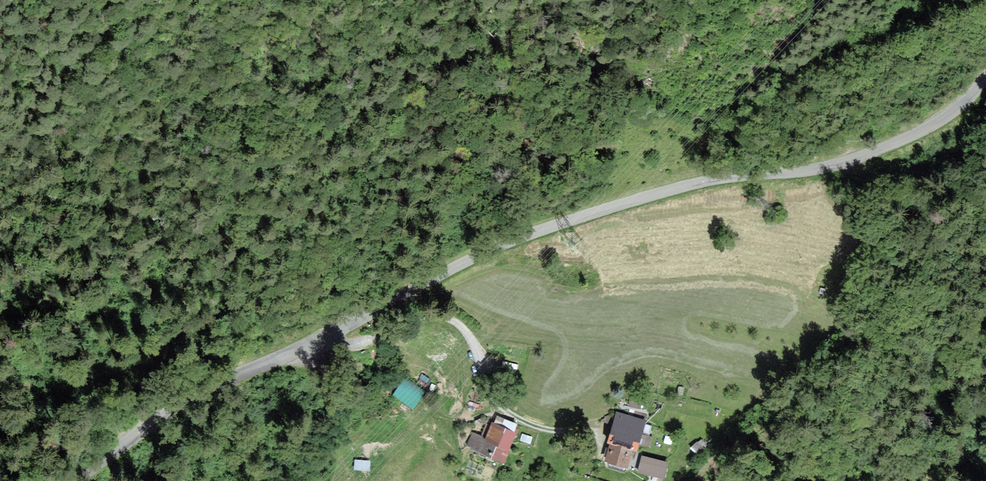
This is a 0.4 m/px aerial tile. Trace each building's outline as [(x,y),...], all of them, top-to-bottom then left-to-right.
[(415,405),(425,386),(403,374),(393,393),(415,405)] [(648,420),(617,411),(608,442),(611,443),(607,459),(629,466),(633,451),(638,453),(648,420)] [(518,424),(498,415),(495,422),(492,421),(491,425),(487,423),(482,435),(473,431),(467,446),(505,462),(519,429),(516,428),(518,424)] [(641,452),(637,469),(665,476),(669,459),(641,452)] [(370,467),(371,457),(355,457),(355,467),(370,467)]
